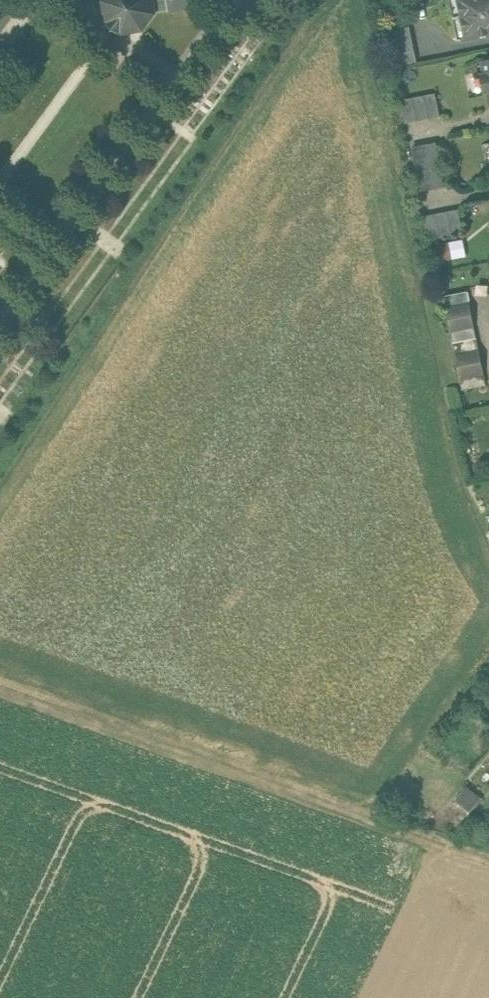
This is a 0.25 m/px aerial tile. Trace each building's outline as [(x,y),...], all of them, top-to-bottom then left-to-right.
[(105,21),(106,22),(106,23),(107,24),(108,22),(119,31),(118,32),(120,33),(120,32),(122,33),(143,30),(156,13),(155,11),(168,9),(169,11),(210,4),(213,0),(101,0),(105,21)] [(466,39),(488,34),(488,0),(458,0),(466,39)] [(410,26),(386,31),(389,42),(412,38),(410,26)] [(412,38),(389,42),(391,54),(415,49),(412,38)] [(415,49),(391,54),(393,66),(417,61),(415,49)] [(483,60),(485,71),(479,73),(483,92),(488,91),(488,59),(483,60)] [(435,92),(424,95),(429,118),(440,116),(435,92)] [(424,95),(412,97),(417,121),(429,118),(424,95)] [(412,97),(400,99),(405,123),(417,121),(412,97)] [(436,142),(413,146),(421,190),(444,186),(436,142)] [(459,208),(447,211),(451,234),(463,232),(459,208)] [(447,211),(435,213),(440,236),(451,234),(447,211)] [(440,236),(435,213),(423,215),(428,239),(440,236)] [(467,290),(443,295),(446,307),(469,302),(467,290)] [(469,302),(446,307),(450,330),(474,326),(469,302)] [(474,326),(450,330),(453,342),(477,337),(474,326)] [(477,337),(453,342),(455,354),(479,349),(477,337)] [(479,349),(455,354),(460,377),(484,373),(479,349)] [(484,373),(460,377),(462,389),(486,385),(484,373)]
